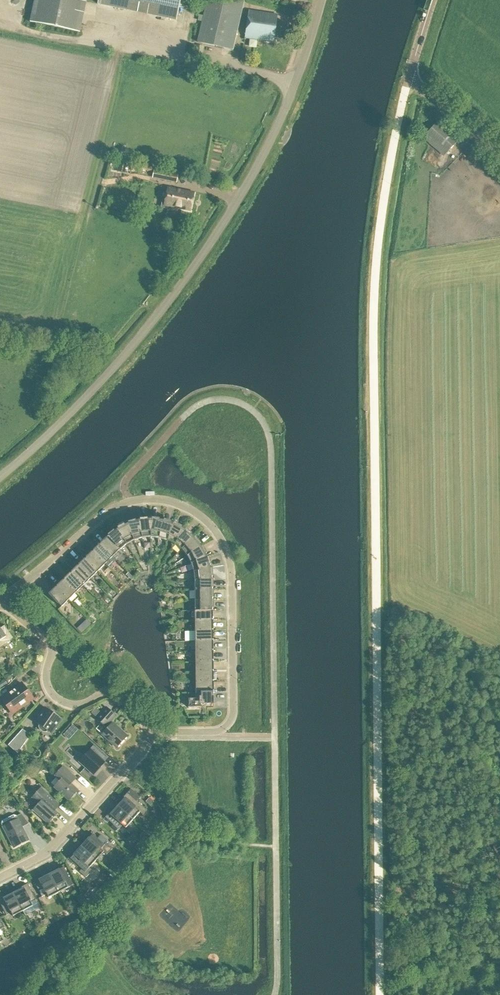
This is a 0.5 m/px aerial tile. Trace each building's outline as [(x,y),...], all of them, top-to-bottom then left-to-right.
[(80,32),(86,0),(34,0),(30,22),(80,32)] [(97,4),(176,20),(180,0),(98,0),(97,4)] [(233,50),(244,1),(241,0),(208,0),(198,42),(233,50)] [(245,38),(273,42),(274,40),(285,41),(287,25),(276,24),(277,15),(249,11),(245,38)] [(195,54),(203,55),(204,47),(196,46),(195,54)] [(423,136),(445,154),(458,140),(436,121),(423,136)] [(152,178),(176,183),(178,175),(154,170),(152,178)] [(161,208),(171,210),(172,207),(190,211),(193,194),(168,188),(165,200),(162,200),(161,208)] [(147,538),(150,537),(150,520),(139,521),(142,538),(147,538)] [(156,538),(159,538),(162,521),(150,520),(150,537),(156,538)] [(138,539),(142,538),(139,521),(127,524),(134,541),(138,539)] [(164,540),(167,541),(174,525),(162,521),(159,538),(164,540)] [(130,542),(134,541),(127,524),(117,530),(126,544),(130,542)] [(172,543),(174,545),(184,530),(174,525),(167,541),(172,543)] [(123,547),(126,544),(117,530),(107,537),(120,550),(123,547)] [(178,548),(181,550),(193,538),(184,530),(174,545),(178,548)] [(112,557),(120,550),(107,537),(100,545),(112,557)] [(184,554),(186,556),(201,547),(193,538),(181,550),(184,554)] [(112,557),(100,545),(93,552),(105,564),(108,567),(109,568),(116,561),(112,557)] [(189,561),(191,564),(207,557),(201,547),(186,556),(189,561)] [(102,567),(105,564),(93,552),(86,559),(98,571),(102,567)] [(192,569),(193,572),(210,569),(207,557),(191,564),(192,569)] [(95,574),(98,571),(86,559),(78,566),(90,578),(95,574)] [(87,581),(90,578),(78,566),(71,573),(83,586),(87,581)] [(194,577),(194,581),(211,580),(210,569),(193,572),(194,577)] [(80,589),(83,586),(71,573),(64,580),(76,593),(80,589)] [(73,596),(76,593),(64,580),(56,587),(69,600),(73,596)] [(194,587),(194,591),(212,591),(211,580),(194,581),(194,587)] [(66,603),(69,600),(56,587),(49,595),(61,607),(66,603)] [(194,597),(194,601),(212,601),(212,591),(194,591),(194,597)] [(194,607),(194,611),(212,611),(212,601),(194,601),(194,607)] [(194,617),(194,621),(212,621),(212,611),(194,611),(194,617)] [(195,628),(195,632),(212,631),(212,621),(194,621),(195,628)] [(1,641),(3,643),(5,644),(12,638),(4,626),(0,629),(0,641),(1,641)] [(195,632),(195,642),(212,642),(212,631),(195,632)] [(195,648),(195,652),(212,652),(212,642),(195,642),(195,648)] [(195,658),(195,662),(212,662),(212,652),(195,652),(195,658)] [(195,668),(195,672),(213,672),(212,662),(195,662),(195,668)] [(195,678),(195,683),(213,682),(213,672),(195,672),(195,678)] [(195,689),(195,693),(213,693),(213,682),(195,683),(195,689)] [(1,699),(11,713),(32,698),(22,684),(1,699)] [(195,693),(191,693),(188,693),(188,708),(200,707),(200,703),(213,703),(213,693),(195,693)] [(102,734),(117,748),(127,737),(110,722),(115,716),(106,707),(96,719),(107,729),(102,734)] [(43,731),(45,732),(47,731),(52,734),(61,720),(45,708),(35,722),(39,725),(39,727),(40,729),(43,731)] [(95,716),(99,711),(96,708),(91,713),(95,716)] [(78,730),(72,725),(69,728),(75,733),(78,730)] [(8,745),(17,754),(27,739),(19,733),(8,745)] [(104,762),(96,755),(100,751),(95,745),(90,750),(79,762),(93,774),(104,762)] [(54,787),(69,801),(71,798),(73,798),(75,796),(75,793),(77,791),(70,784),(76,778),(63,767),(54,776),(60,781),(54,787)] [(33,811),(47,824),(57,813),(55,811),(60,805),(41,788),(32,798),(38,804),(33,811)] [(125,799),(118,807),(132,820),(139,812),(143,815),(147,811),(137,802),(140,798),(131,789),(129,792),(128,791),(123,797),(125,799)] [(150,806),(154,802),(149,798),(146,802),(150,806)] [(132,820),(118,807),(110,814),(109,813),(105,817),(113,825),(118,829),(118,830),(122,826),(125,828),(132,820)] [(1,824),(14,848),(28,840),(22,827),(29,824),(21,814),(16,816),(13,815),(2,821),(1,824)] [(88,839),(81,847),(96,860),(103,852),(106,855),(112,849),(105,843),(104,845),(103,844),(97,839),(91,833),(86,837),(88,839)] [(100,835),(97,839),(103,844),(106,840),(100,835)] [(96,860),(81,847),(74,854),(72,853),(68,857),(82,869),(79,872),(86,878),(92,871),(89,868),(96,860)] [(58,870),(49,875),(58,893),(73,885),(62,865),(57,868),(58,870)] [(58,893),(49,875),(40,880),(38,878),(33,880),(42,897),(46,894),(48,898),(58,893)] [(39,908),(35,900),(27,884),(21,886),(23,889),(13,893),(23,911),(26,915),(39,908)] [(13,893),(4,898),(3,896),(0,898),(0,904),(6,915),(11,913),(13,916),(23,911),(13,893)]
